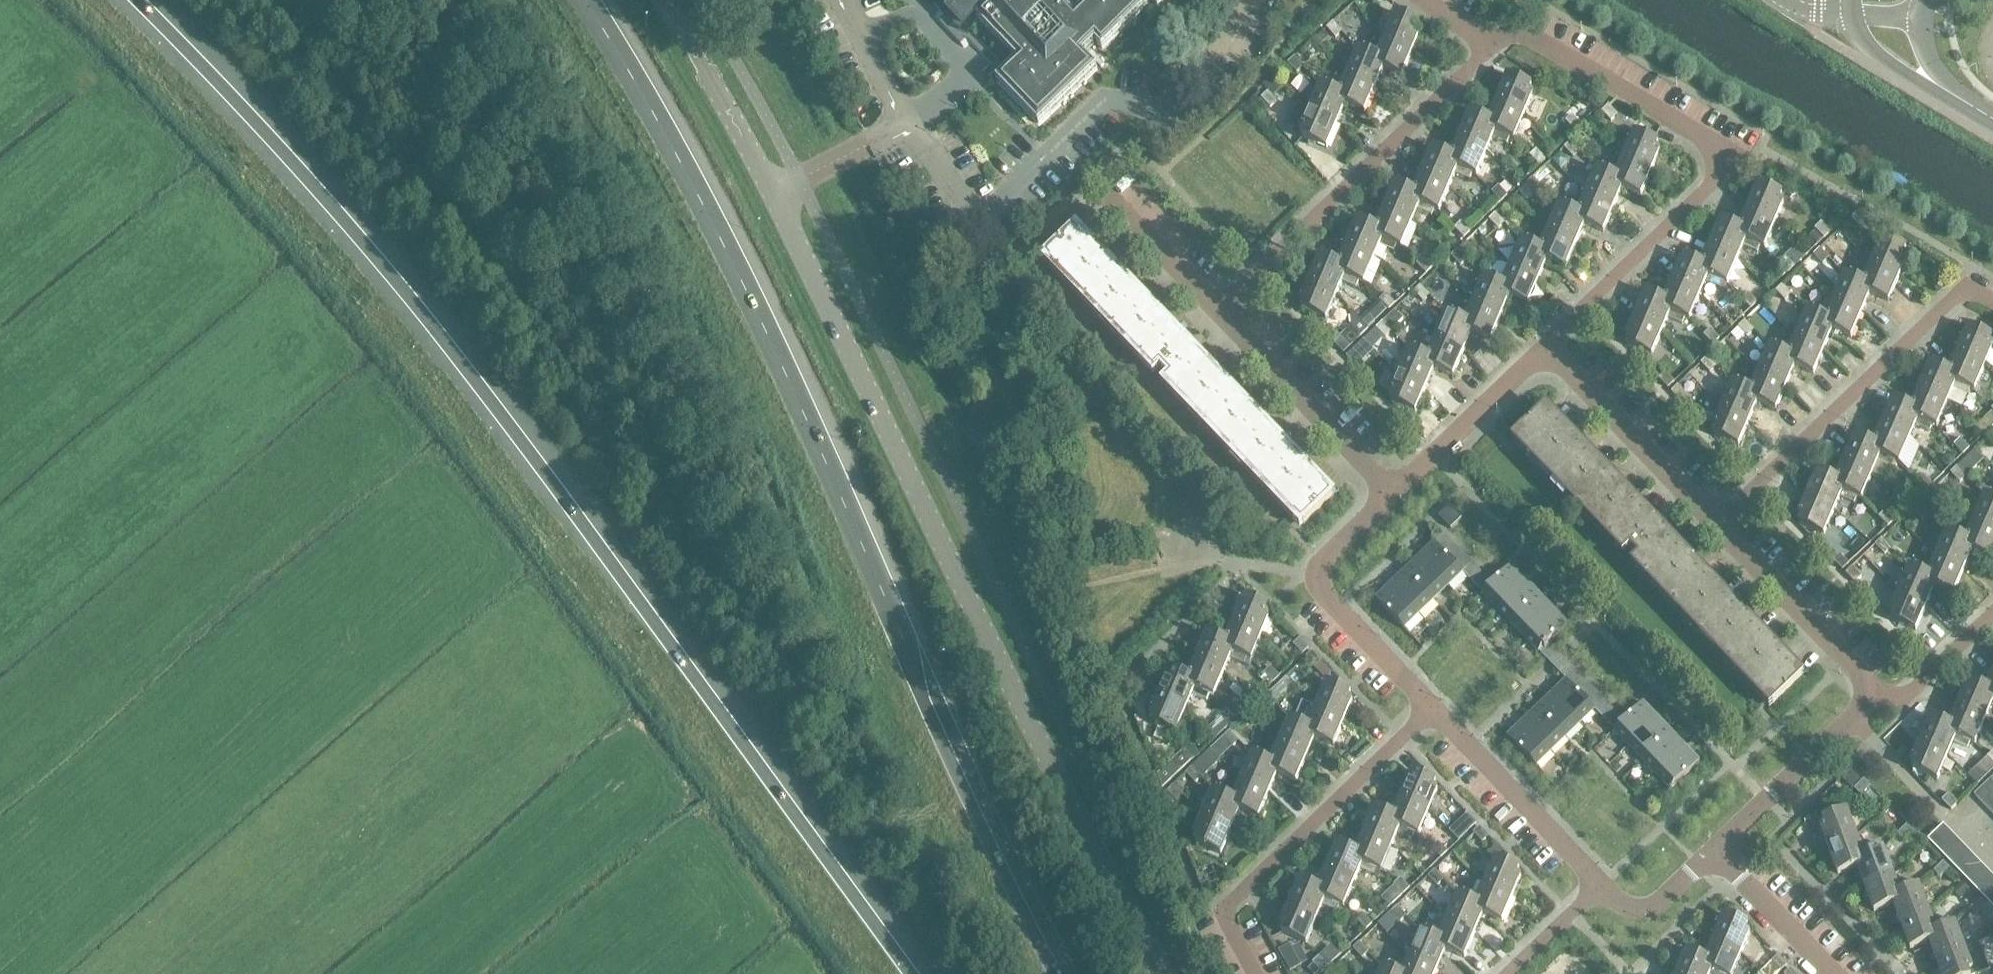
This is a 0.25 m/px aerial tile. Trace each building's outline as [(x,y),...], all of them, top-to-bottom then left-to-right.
[(984,12),(976,19),(1016,61),(995,81),(1038,125),(1096,69),(1082,55),(1094,44),(1101,51),(1150,3),(1157,10),(1168,0),(1079,0),(1084,6),(1073,15),(1059,0),(972,0),(984,12)] [(1385,38),(1413,49),(1421,32),(1417,30),(1419,24),(1395,14),(1385,38)] [(1343,32),(1334,23),(1327,29),(1336,39),(1343,32)] [(1324,32),(1317,38),(1323,45),(1330,39),(1324,32)] [(1384,64),(1382,70),(1402,78),(1413,49),(1385,38),(1379,51),(1365,45),(1362,52),(1376,58),(1375,61),(1384,64)] [(1376,58),(1362,52),(1357,50),(1346,75),(1375,87),(1382,70),(1384,64),(1375,61),(1376,58)] [(1304,68),(1295,58),(1288,64),(1297,74),(1304,68)] [(1346,102),(1344,106),(1364,114),(1375,87),(1346,75),(1341,87),(1327,81),(1324,88),(1338,94),(1336,99),(1346,102)] [(1506,76),(1495,102),(1525,114),(1532,95),(1528,93),(1531,86),(1506,76)] [(1338,94),(1324,88),(1319,86),(1308,114),(1336,126),(1344,106),(1346,102),(1336,99),(1338,94)] [(1277,102),(1268,93),(1262,99),(1271,109),(1277,102)] [(1494,132),(1508,138),(1514,140),(1525,114),(1495,102),(1488,120),(1486,124),(1496,128),(1494,132)] [(1609,105),(1602,111),(1612,121),(1618,114),(1609,105)] [(1486,124),(1488,120),(1468,112),(1458,138),(1487,150),(1492,139),(1505,145),(1508,138),(1494,132),(1496,128),(1486,124)] [(1336,126),(1308,114),(1301,131),(1305,133),(1303,139),(1327,149),(1336,126)] [(1572,115),(1566,121),(1575,131),(1581,124),(1572,115)] [(1591,143),(1605,151),(1620,126),(1606,118),(1591,143)] [(1634,133),(1624,156),(1653,169),(1661,151),(1656,149),(1658,143),(1634,133)] [(1476,177),(1477,176),(1487,150),(1458,138),(1450,156),(1449,160),(1458,164),(1456,168),(1470,174),(1476,177)] [(1571,142),(1564,148),(1573,157),(1580,151),(1571,142)] [(1449,160),(1450,156),(1431,148),(1420,175),(1449,186),(1454,175),(1467,180),(1470,174),(1456,168),(1458,164),(1449,160)] [(1536,150),(1530,156),(1539,166),(1546,159),(1536,150)] [(1625,183),(1623,189),(1641,197),(1653,169),(1624,156),(1619,169),(1607,163),(1604,168),(1600,167),(1599,171),(1615,177),(1615,178),(1625,183)] [(1615,177),(1599,171),(1597,170),(1587,193),(1616,205),(1623,189),(1625,183),(1615,178),(1615,177)] [(1419,205),(1432,210),(1438,213),(1449,186),(1420,175),(1413,192),(1412,197),(1421,200),(1419,205)] [(1533,178),(1527,184),(1536,194),(1542,188),(1533,178)] [(1412,197),(1413,192),(1393,184),(1383,211),(1412,222),(1416,212),(1430,217),(1432,210),(1419,205),(1421,200),(1412,197)] [(1508,194),(1499,185),(1492,191),(1501,201),(1508,194)] [(1746,211),(1775,224),(1784,203),(1779,200),(1781,195),(1758,185),(1746,211)] [(1588,220),(1585,225),(1604,233),(1616,205),(1587,193),(1581,207),(1567,201),(1564,208),(1578,214),(1577,215),(1588,220)] [(1578,214),(1564,208),(1559,206),(1549,230),(1578,242),(1585,225),(1588,220),(1577,215),(1578,214)] [(1382,241),(1395,246),(1401,249),(1412,222),(1383,211),(1375,229),(1374,233),(1383,237),(1382,241)] [(1746,240),(1759,246),(1764,248),(1775,224),(1746,211),(1742,221),(1728,215),(1725,222),(1739,229),(1737,232),(1747,237),(1746,240)] [(1869,221),(1860,211),(1854,218),(1863,227),(1869,221)] [(1495,214),(1489,220),(1498,230),(1505,224),(1495,214)] [(1739,229),(1725,222),(1720,220),(1709,246),(1738,258),(1743,247),(1756,252),(1759,246),(1746,240),(1747,237),(1737,232),(1739,229)] [(1374,233),(1375,229),(1356,221),(1345,247),(1374,259),(1379,248),(1392,253),(1395,246),(1382,241),(1383,237),(1374,233)] [(1815,227),(1825,238),(1832,231),(1822,221),(1815,227)] [(1461,223),(1454,229),(1463,239),(1470,232),(1461,223)] [(1074,228),(1045,257),(1303,525),(1332,498),(1158,316),(1074,228)] [(1550,257),(1548,262),(1566,269),(1578,242),(1549,230),(1543,243),(1543,242),(1529,236),(1526,243),(1540,250),(1539,252),(1550,257)] [(1872,261),(1901,274),(1909,256),(1904,254),(1906,248),(1882,238),(1872,261)] [(1540,250),(1526,243),(1521,242),(1511,266),(1540,279),(1548,262),(1550,257),(1539,252),(1540,250)] [(1708,276),(1721,282),(1726,284),(1738,258),(1709,246),(1701,265),(1699,267),(1710,272),(1708,276)] [(1344,277),(1357,282),(1364,285),(1374,259),(1345,247),(1338,265),(1336,269),(1346,273),(1344,277)] [(1815,255),(1824,265),(1831,258),(1822,248),(1815,255)] [(1457,251),(1451,257),(1460,267),(1467,260),(1457,251)] [(1699,267),(1701,265),(1682,256),(1671,282),(1700,295),(1705,283),(1718,288),(1721,282),(1708,276),(1710,272),(1699,267)] [(1779,262),(1788,272),(1795,266),(1786,256),(1779,262)] [(1336,269),(1338,265),(1318,257),(1307,283),(1337,295),(1341,284),(1355,289),(1357,282),(1344,277),(1346,273),(1336,269)] [(1423,259),(1416,265),(1425,275),(1432,269),(1423,259)] [(1872,288),(1870,294),(1889,302),(1901,274),(1872,261),(1866,275),(1852,269),(1849,276),(1863,282),(1862,284),(1872,288)] [(1511,293),(1509,297),(1529,306),(1540,279),(1511,266),(1506,278),(1491,272),(1488,279),(1502,286),(1501,289),(1511,293)] [(1863,282),(1849,276),(1844,274),(1833,298),(1862,311),(1870,294),(1872,288),(1862,284),(1863,282)] [(1502,286),(1488,279),(1484,278),(1473,303),(1501,315),(1509,297),(1511,293),(1501,289),(1502,286)] [(1670,312),(1683,318),(1689,320),(1700,295),(1671,282),(1663,300),(1661,304),(1671,308),(1670,312)] [(1337,295),(1307,283),(1299,302),(1304,304),(1301,311),(1326,321),(1337,295)] [(1776,291),(1785,301),(1792,295),(1783,285),(1776,291)] [(1430,297),(1421,287),(1414,293),(1423,303),(1430,297)] [(1661,304),(1663,300),(1644,292),(1633,318),(1662,330),(1667,319),(1680,325),(1683,318),(1670,312),(1671,308),(1661,304)] [(1741,299),(1750,309),(1757,302),(1748,292),(1741,299)] [(1395,304),(1386,294),(1379,301),(1388,310),(1395,304)] [(1833,325),(1831,330),(1850,338),(1862,311),(1833,298),(1828,312),(1814,305),(1810,313),(1825,318),(1824,321),(1833,325)] [(1472,329),(1471,333),(1490,342),(1501,315),(1473,303),(1468,315),(1454,309),(1451,316),(1465,322),(1463,325),(1472,329)] [(1825,318),(1810,313),(1806,311),(1795,336),(1824,348),(1831,330),(1833,325),(1824,321),(1825,318)] [(1465,322),(1451,316),(1445,314),(1434,339),(1463,352),(1471,333),(1472,329),(1463,325),(1465,322)] [(1662,330),(1633,318),(1625,337),(1629,339),(1627,346),(1651,356),(1662,330)] [(1738,327),(1747,337),(1754,331),(1745,321),(1738,327)] [(1392,333),(1383,323),(1376,329),(1385,339),(1392,333)] [(1956,350),(1985,362),(1992,345),(1988,343),(1991,337),(1966,326),(1956,350)] [(1703,334),(1712,345),(1719,338),(1710,328),(1703,334)] [(1795,362),(1794,365),(1813,373),(1824,348),(1795,336),(1790,347),(1776,341),(1773,348),(1787,354),(1785,358),(1795,362)] [(1340,339),(1334,345),(1343,354),(1349,348),(1340,339)] [(1435,366),(1433,369),(1452,377),(1463,352),(1434,339),(1429,351),(1415,345),(1412,352),(1426,358),(1425,362),(1435,366)] [(1787,354),(1773,348),(1768,347),(1757,373),(1786,385),(1794,365),(1795,362),(1785,358),(1787,354)] [(1426,358),(1412,352),(1407,350),(1396,376),(1425,388),(1433,369),(1435,366),(1425,362),(1426,358)] [(1954,382),(1968,388),(1973,390),(1985,362),(1956,350),(1948,370),(1947,372),(1957,377),(1954,382)] [(1362,361),(1353,352),(1346,358),(1355,367),(1362,361)] [(1700,363),(1709,373),(1716,367),(1707,357),(1700,363)] [(1947,372),(1948,370),(1929,362),(1919,387),(1947,399),(1951,389),(1965,394),(1968,388),(1954,382),(1957,377),(1947,372)] [(1664,372),(1658,378),(1667,388),(1673,382),(1664,372)] [(1758,400),(1757,402),(1775,410),(1786,385),(1757,373),(1753,384),(1739,378),(1735,385),(1750,391),(1747,396),(1758,400)] [(1425,388),(1396,376),(1388,395),(1393,397),(1390,403),(1415,413),(1425,388)] [(1750,391),(1735,385),(1730,382),(1718,410),(1748,423),(1757,402),(1758,400),(1747,396),(1750,391)] [(1686,395),(1677,385),(1670,391),(1679,401),(1686,395)] [(1917,419),(1930,424),(1935,426),(1947,399),(1919,387),(1910,406),(1909,410),(1919,414),(1917,419)] [(1909,410),(1910,406),(1891,398),(1881,424),(1909,436),(1914,426),(1927,431),(1930,424),(1917,419),(1919,414),(1909,410)] [(1544,409),(1514,437),(1773,705),(1802,677),(1544,409)] [(1748,423),(1718,410),(1711,428),(1715,430),(1713,435),(1738,446),(1748,423)] [(1879,454),(1892,459),(1899,462),(1909,436),(1881,424),(1873,442),(1871,447),(1880,451),(1879,454)] [(1871,447),(1873,442),(1854,434),(1842,461),(1871,473),(1876,461),(1890,466),(1892,459),(1879,454),(1880,451),(1871,447)] [(1953,444),(1963,454),(1970,448),(1960,438),(1953,444)] [(1842,490),(1855,496),(1860,498),(1871,473),(1842,461),(1835,479),(1833,484),(1842,488),(1842,490)] [(1951,473),(1960,483),(1967,476),(1958,466),(1951,473)] [(1833,484),(1835,479),(1816,470),(1804,498),(1833,511),(1839,497),(1852,502),(1855,496),(1842,490),(1842,488),(1833,484)] [(1915,480),(1925,491),(1932,484),(1923,474),(1915,480)] [(1988,497),(1982,495),(1972,520),(1992,529),(1992,499),(1988,497)] [(1833,511),(1804,498),(1797,515),(1801,517),(1798,524),(1823,534),(1833,511)] [(1921,503),(1914,510),(1923,520),(1930,513),(1921,503)] [(1450,506),(1439,517),(1450,529),(1461,518),(1450,506)] [(1878,516),(1887,526),(1894,520),(1885,510),(1878,516)] [(1971,550),(1991,558),(1992,552),(1992,529),(1972,520),(1967,532),(1953,526),(1950,533),(1964,539),(1962,543),(1973,547),(1971,550)] [(1964,539),(1950,533),(1945,531),(1934,557),(1963,570),(1971,550),(1973,547),(1962,543),(1964,539)] [(1440,549),(1449,540),(1443,534),(1434,543),(1440,549)] [(1875,545),(1884,555),(1891,549),(1882,539),(1875,545)] [(1449,540),(1440,549),(1446,556),(1455,547),(1449,540)] [(1434,543),(1419,557),(1447,587),(1462,572),(1458,568),(1452,562),(1446,556),(1440,549),(1434,543)] [(1452,562),(1461,553),(1455,547),(1446,556),(1452,562)] [(1461,553),(1452,562),(1458,568),(1467,559),(1461,553)] [(1842,570),(1848,564),(1839,554),(1832,560),(1842,570)] [(1419,557),(1404,571),(1433,600),(1447,587),(1419,557)] [(1935,584),(1934,586),(1953,594),(1963,570),(1934,557),(1930,567),(1916,561),(1913,568),(1927,574),(1924,580),(1935,584)] [(1464,575),(1473,566),(1467,559),(1458,568),(1462,572),(1464,575)] [(1473,566),(1464,575),(1470,581),(1479,572),(1473,566)] [(1491,584),(1482,593),(1496,608),(1525,581),(1511,566),(1491,584)] [(1927,574),(1913,568),(1908,566),(1896,595),(1925,607),(1934,586),(1935,584),(1924,580),(1927,574)] [(1861,577),(1851,567),(1845,573),(1854,583),(1861,577)] [(1433,600),(1404,571),(1390,585),(1418,614),(1433,600)] [(1476,587),(1485,578),(1479,572),(1470,581),(1476,587)] [(1485,578),(1476,587),(1482,593),(1491,584),(1485,578)] [(1525,581),(1496,608),(1510,623),(1539,595),(1525,581)] [(1418,614),(1390,585),(1375,599),(1403,628),(1418,614)] [(1539,595),(1510,623),(1524,637),(1553,610),(1539,595)] [(1925,607),(1896,595),(1889,611),(1893,613),(1890,620),(1915,630),(1925,607)] [(1266,613),(1268,608),(1243,597),(1233,621),(1262,633),(1270,615),(1266,613)] [(1567,625),(1553,610),(1524,637),(1539,652),(1548,643),(1567,625)] [(1232,653),(1246,658),(1250,660),(1262,633),(1233,621),(1224,641),(1224,642),(1229,644),(1226,650),(1232,652),(1232,653)] [(1224,642),(1224,641),(1206,634),(1195,659),(1224,671),(1229,658),(1243,664),(1246,658),(1232,653),(1232,652),(1226,650),(1229,644),(1224,642)] [(1308,648),(1299,639),(1293,645),(1302,654),(1308,648)] [(1548,643),(1539,652),(1538,653),(1545,661),(1556,652),(1548,643)] [(1312,652),(1305,658),(1315,668),(1321,662),(1312,652)] [(1194,689),(1208,695),(1213,697),(1224,671),(1195,659),(1187,678),(1187,677),(1186,678),(1191,680),(1189,686),(1194,688),(1194,689)] [(1331,672),(1321,662),(1315,668),(1314,669),(1326,682),(1331,672)] [(1278,676),(1269,666),(1263,672),(1272,682),(1278,676)] [(1186,678),(1187,677),(1168,669),(1156,697),(1185,709),(1191,694),(1206,701),(1208,695),(1194,689),(1194,688),(1189,686),(1191,680),(1186,678)] [(1572,687),(1581,678),(1575,671),(1566,681),(1572,687)] [(1581,678),(1572,687),(1578,693),(1587,684),(1581,678)] [(1572,687),(1566,681),(1551,695),(1579,724),(1593,710),(1590,706),(1584,700),(1578,693),(1572,687)] [(1985,689),(1966,681),(1955,707),(1985,720),(1991,706),(1992,707),(1992,700),(1988,698),(1990,691),(1985,689)] [(1347,700),(1350,693),(1325,683),(1316,706),(1344,718),(1351,701),(1347,700)] [(1584,700),(1593,690),(1587,684),(1578,693),(1584,700)] [(1593,690),(1584,700),(1590,706),(1599,697),(1593,690)] [(1276,705),(1267,695),(1260,701),(1269,711),(1276,705)] [(1579,724),(1551,695),(1536,709),(1564,738),(1579,724)] [(1185,709),(1156,697),(1149,713),(1154,715),(1151,722),(1176,732),(1185,709)] [(1596,712),(1605,703),(1599,697),(1590,706),(1593,710),(1596,712)] [(1241,712),(1232,702),(1226,708),(1235,718),(1241,712)] [(1605,703),(1596,712),(1602,718),(1611,709),(1605,703)] [(1623,722),(1614,731),(1628,745),(1657,718),(1643,703),(1623,722)] [(1314,709),(1302,704),(1297,715),(1295,714),(1292,721),(1306,726),(1306,727),(1311,730),(1309,736),(1314,738),(1332,746),(1344,718),(1316,706),(1314,709)] [(1955,737),(1970,743),(1974,745),(1985,720),(1955,707),(1948,725),(1952,727),(1950,734),(1956,736),(1955,737)] [(1564,738),(1536,709),(1522,722),(1550,752),(1564,738)] [(1608,725),(1617,715),(1611,709),(1602,718),(1608,725)] [(1617,715),(1608,725),(1614,731),(1623,722),(1617,715)] [(1948,725),(1929,716),(1918,742),(1948,754),(1953,742),(1967,749),(1970,743),(1955,737),(1956,736),(1950,734),(1952,727),(1948,725)] [(1657,718),(1628,745),(1642,760),(1671,732),(1657,718)] [(1306,727),(1306,726),(1292,721),(1287,719),(1277,744),(1306,756),(1314,738),(1309,736),(1311,730),(1306,727)] [(1550,752),(1522,722),(1507,737),(1535,766),(1550,752)] [(1239,740),(1230,731),(1223,737),(1232,747),(1239,740)] [(1685,747),(1671,732),(1642,760),(1656,774),(1685,747)] [(1937,780),(1948,754),(1918,742),(1910,762),(1914,764),(1911,770),(1937,780)] [(1296,782),(1306,756),(1277,744),(1271,756),(1257,750),(1254,757),(1269,763),(1274,765),(1272,772),(1277,774),(1296,782)] [(1197,754),(1188,745),(1181,751),(1190,761),(1197,754)] [(1699,762),(1685,747),(1656,774),(1670,790),(1699,762)] [(1269,763),(1254,757),(1250,755),(1239,781),(1268,794),(1276,774),(1277,774),(1272,772),(1274,765),(1269,763)] [(1201,776),(1192,767),(1185,773),(1194,783),(1201,776)] [(1400,795),(1430,808),(1437,790),(1432,788),(1435,782),(1410,772),(1400,795)] [(1869,787),(1863,780),(1854,789),(1860,795),(1869,787)] [(1992,792),(1992,785),(1989,780),(1973,795),(1981,803),(1992,792)] [(1268,794),(1239,781),(1234,793),(1219,787),(1217,793),(1231,799),(1231,800),(1237,802),(1234,808),(1239,810),(1239,811),(1258,819),(1268,794)] [(1183,794),(1174,784),(1167,791),(1176,800),(1183,794)] [(1231,800),(1231,799),(1217,793),(1212,791),(1200,819),(1230,831),(1238,811),(1239,811),(1239,810),(1234,808),(1237,802),(1231,800)] [(1981,803),(1989,811),(1992,807),(1992,792),(1981,803)] [(1399,827),(1414,833),(1418,835),(1430,808),(1400,795),(1392,815),(1392,816),(1396,818),(1394,824),(1400,826),(1399,827)] [(1951,811),(1957,805),(1947,795),(1941,801),(1951,811)] [(1392,816),(1392,815),(1373,807),(1362,833),(1391,845),(1396,834),(1411,840),(1414,833),(1399,827),(1400,826),(1394,824),(1396,818),(1392,816)] [(1826,846),(1856,835),(1847,811),(1822,821),(1824,827),(1820,828),(1826,846)] [(1476,824),(1467,814),(1460,820),(1469,830),(1476,824)] [(1230,831),(1200,819),(1193,837),(1197,838),(1195,844),(1220,855),(1230,831)] [(1903,840),(1912,832),(1907,825),(1897,834),(1903,840)] [(1935,848),(1950,833),(1942,825),(1927,840),(1935,848)] [(1482,843),(1488,837),(1479,827),(1473,833),(1482,843)] [(1362,863),(1376,869),(1380,871),(1391,845),(1362,833),(1354,852),(1359,854),(1356,860),(1362,863)] [(1950,833),(1935,848),(1942,856),(1958,841),(1950,833)] [(1864,856),(1878,851),(1876,844),(1861,850),(1856,835),(1826,846),(1837,875),(1856,868),(1856,867),(1860,865),(1858,859),(1864,857),(1864,856)] [(1950,863),(1965,849),(1958,841),(1942,856),(1950,863)] [(1447,852),(1438,842),(1431,848),(1440,858),(1447,852)] [(1354,852),(1336,844),(1324,870),(1353,883),(1359,870),(1373,876),(1376,869),(1362,863),(1356,860),(1359,854),(1354,852)] [(1856,867),(1856,868),(1863,885),(1892,874),(1883,849),(1878,851),(1864,856),(1864,857),(1858,859),(1860,865),(1856,867)] [(1965,849),(1950,863),(1958,871),(1973,857),(1965,849)] [(1973,857),(1958,871),(1965,879),(1981,865),(1973,857)] [(1494,859),(1484,882),(1513,895),(1521,877),(1516,875),(1518,869),(1494,859)] [(1939,878),(1949,869),(1943,863),(1933,872),(1939,878)] [(1973,888),(1989,873),(1981,865),(1965,879),(1973,888)] [(1324,900),(1338,905),(1343,907),(1353,883),(1324,870),(1317,888),(1317,889),(1321,891),(1319,897),(1325,899),(1324,900)] [(1443,880),(1434,871),(1427,877),(1436,887),(1443,880)] [(1992,884),(1992,878),(1989,873),(1973,888),(1981,896),(1992,884)] [(1900,894),(1914,888),(1912,882),(1897,888),(1892,874),(1863,885),(1873,913),(1893,905),(1893,904),(1897,903),(1895,897),(1900,894)] [(1409,888),(1400,878),(1393,884),(1402,894),(1409,888)] [(1317,889),(1317,888),(1298,880),(1286,908),(1315,920),(1321,906),(1336,912),(1338,905),(1324,900),(1325,899),(1319,897),(1321,891),(1317,889)] [(1502,922),(1513,895),(1484,882),(1478,895),(1464,889),(1461,897),(1475,902),(1475,903),(1481,905),(1478,912),(1483,914),(1502,922)] [(1981,896),(1989,903),(1992,899),(1992,884),(1981,896)] [(1893,904),(1893,905),(1900,924),(1929,913),(1919,887),(1914,888),(1900,894),(1895,897),(1897,903),(1893,904)] [(1475,902),(1461,897),(1456,894),(1445,919),(1475,932),(1483,914),(1478,912),(1481,905),(1475,903),(1475,902)] [(1976,915),(1985,907),(1979,900),(1970,909),(1976,915)] [(1406,916),(1397,907),(1390,913),(1399,923),(1406,916)] [(1315,920),(1286,908),(1279,925),(1283,927),(1281,933),(1305,944),(1315,920)] [(1936,931),(1951,926),(1948,920),(1934,925),(1929,913),(1900,924),(1909,950),(1929,942),(1933,940),(1931,934),(1937,932),(1936,931)] [(1372,924),(1363,914),(1356,920),(1365,930),(1372,924)] [(1746,932),(1748,925),(1724,915),(1714,939),(1742,951),(1750,933),(1746,932)] [(1475,932),(1445,919),(1440,931),(1426,925),(1423,933),(1437,938),(1437,939),(1438,939),(1437,940),(1443,942),(1441,948),(1445,950),(1445,951),(1464,959),(1475,932)] [(1929,942),(1937,963),(1966,952),(1956,924),(1951,926),(1936,931),(1937,932),(1931,934),(1933,940),(1929,942)] [(1437,938),(1423,933),(1419,931),(1408,957),(1437,969),(1445,951),(1445,950),(1441,948),(1443,942),(1437,940),(1438,939),(1437,939),(1437,938)] [(1719,973),(1732,973),(1742,951),(1714,939),(1705,959),(1705,960),(1709,961),(1706,968),(1712,970),(1712,971),(1719,973)] [(1368,953),(1359,943),(1352,949),(1361,959),(1368,953)] [(1289,945),(1279,951),(1290,971),(1300,965),(1289,945)] [(1325,951),(1319,957),(1327,965),(1333,959),(1325,951)] [(1705,959),(1686,951),(1676,973),(1719,973),(1712,971),(1712,970),(1706,968),(1709,961),(1705,960),(1705,959)] [(1966,952),(1937,963),(1941,973),(1970,973),(1969,971),(1973,970),(1966,952)] [(1787,966),(1778,956),(1771,962),(1780,972),(1787,966)] [(1327,965),(1319,957),(1312,963),(1312,964),(1319,971),(1321,973),(1328,966),(1327,965)] [(1408,957),(1404,968),(1389,962),(1386,969),(1398,973),(1435,973),(1437,969),(1408,957)] [(1312,964),(1307,969),(1312,973),(1316,973),(1319,971),(1312,964)]
